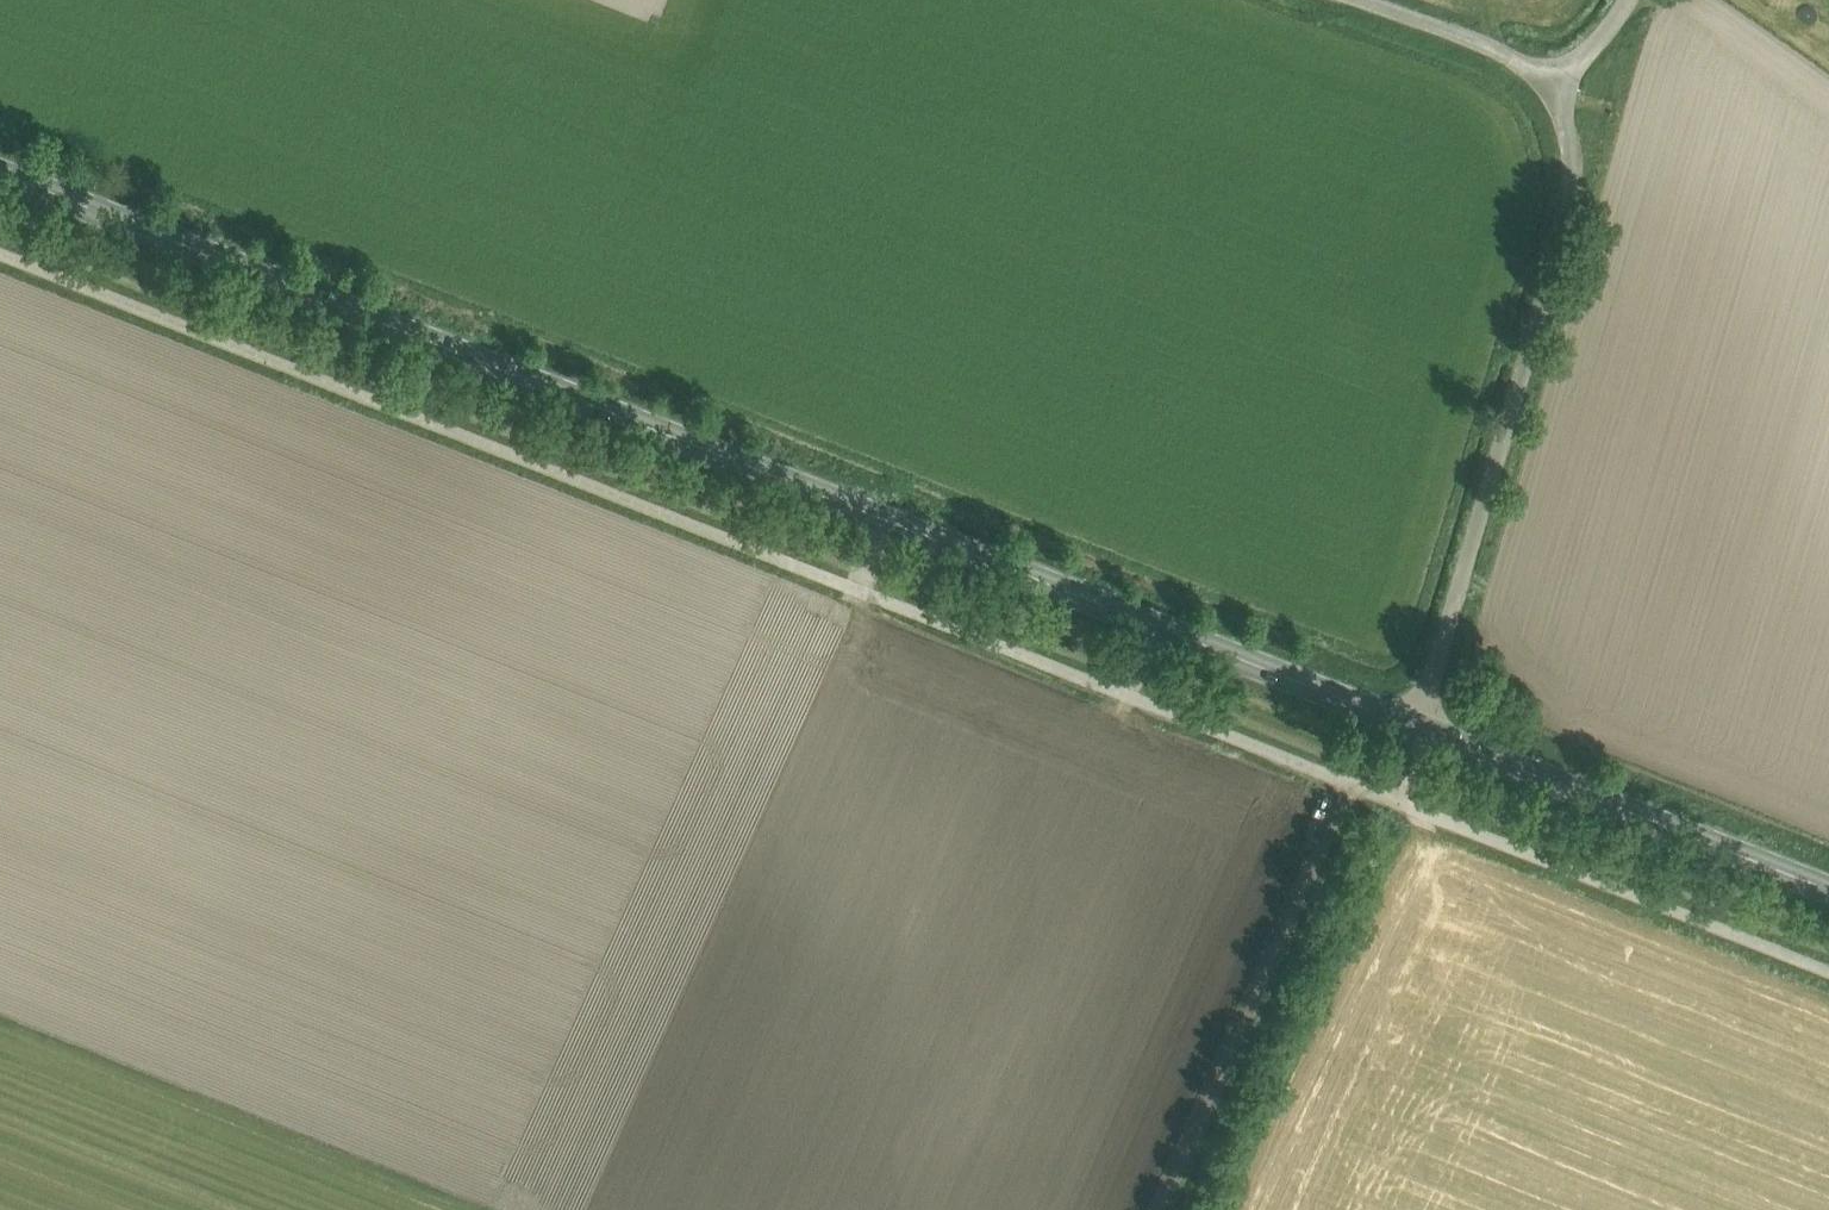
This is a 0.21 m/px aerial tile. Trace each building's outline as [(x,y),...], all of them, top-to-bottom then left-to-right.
[(1483,685),(1478,698),(1494,705),(1499,691),(1483,685)]
